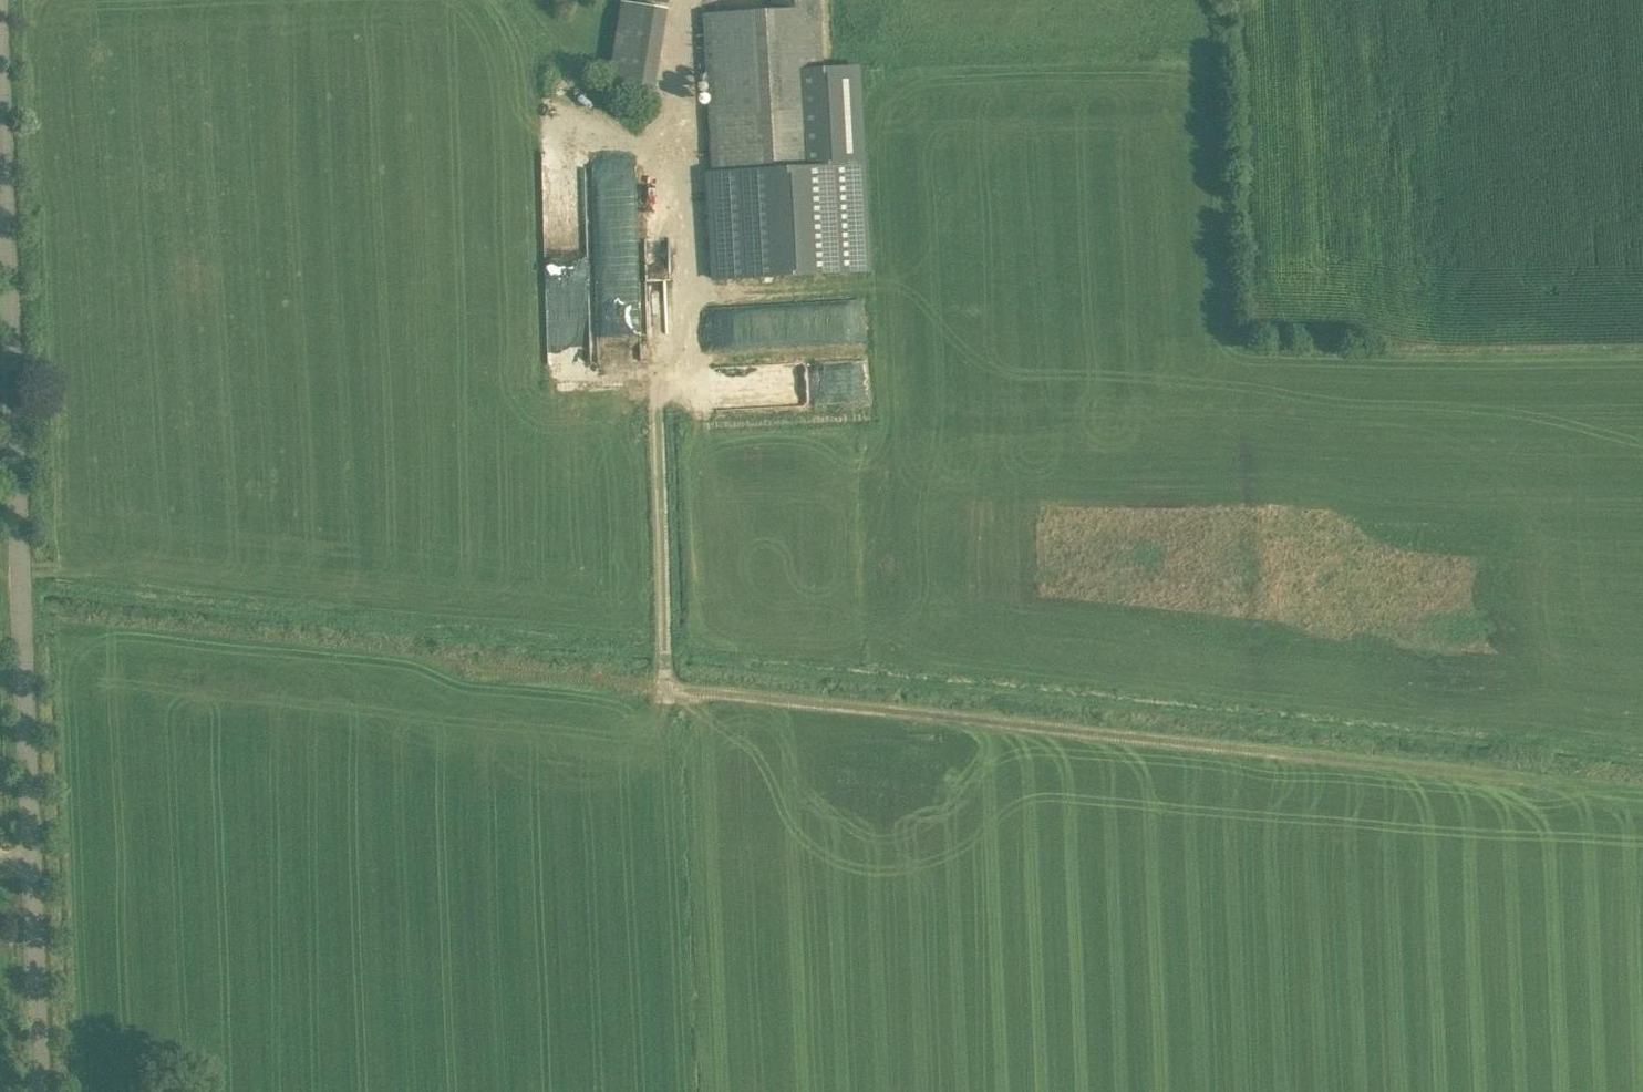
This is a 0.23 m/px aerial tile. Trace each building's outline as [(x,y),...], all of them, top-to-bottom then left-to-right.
[(771,9),(701,13),(710,171),(704,172),(710,281),(871,271),(860,65),(822,67),(819,0),(771,0),(771,9)] [(650,96),(665,8),(621,1),(606,89),(650,96)]
